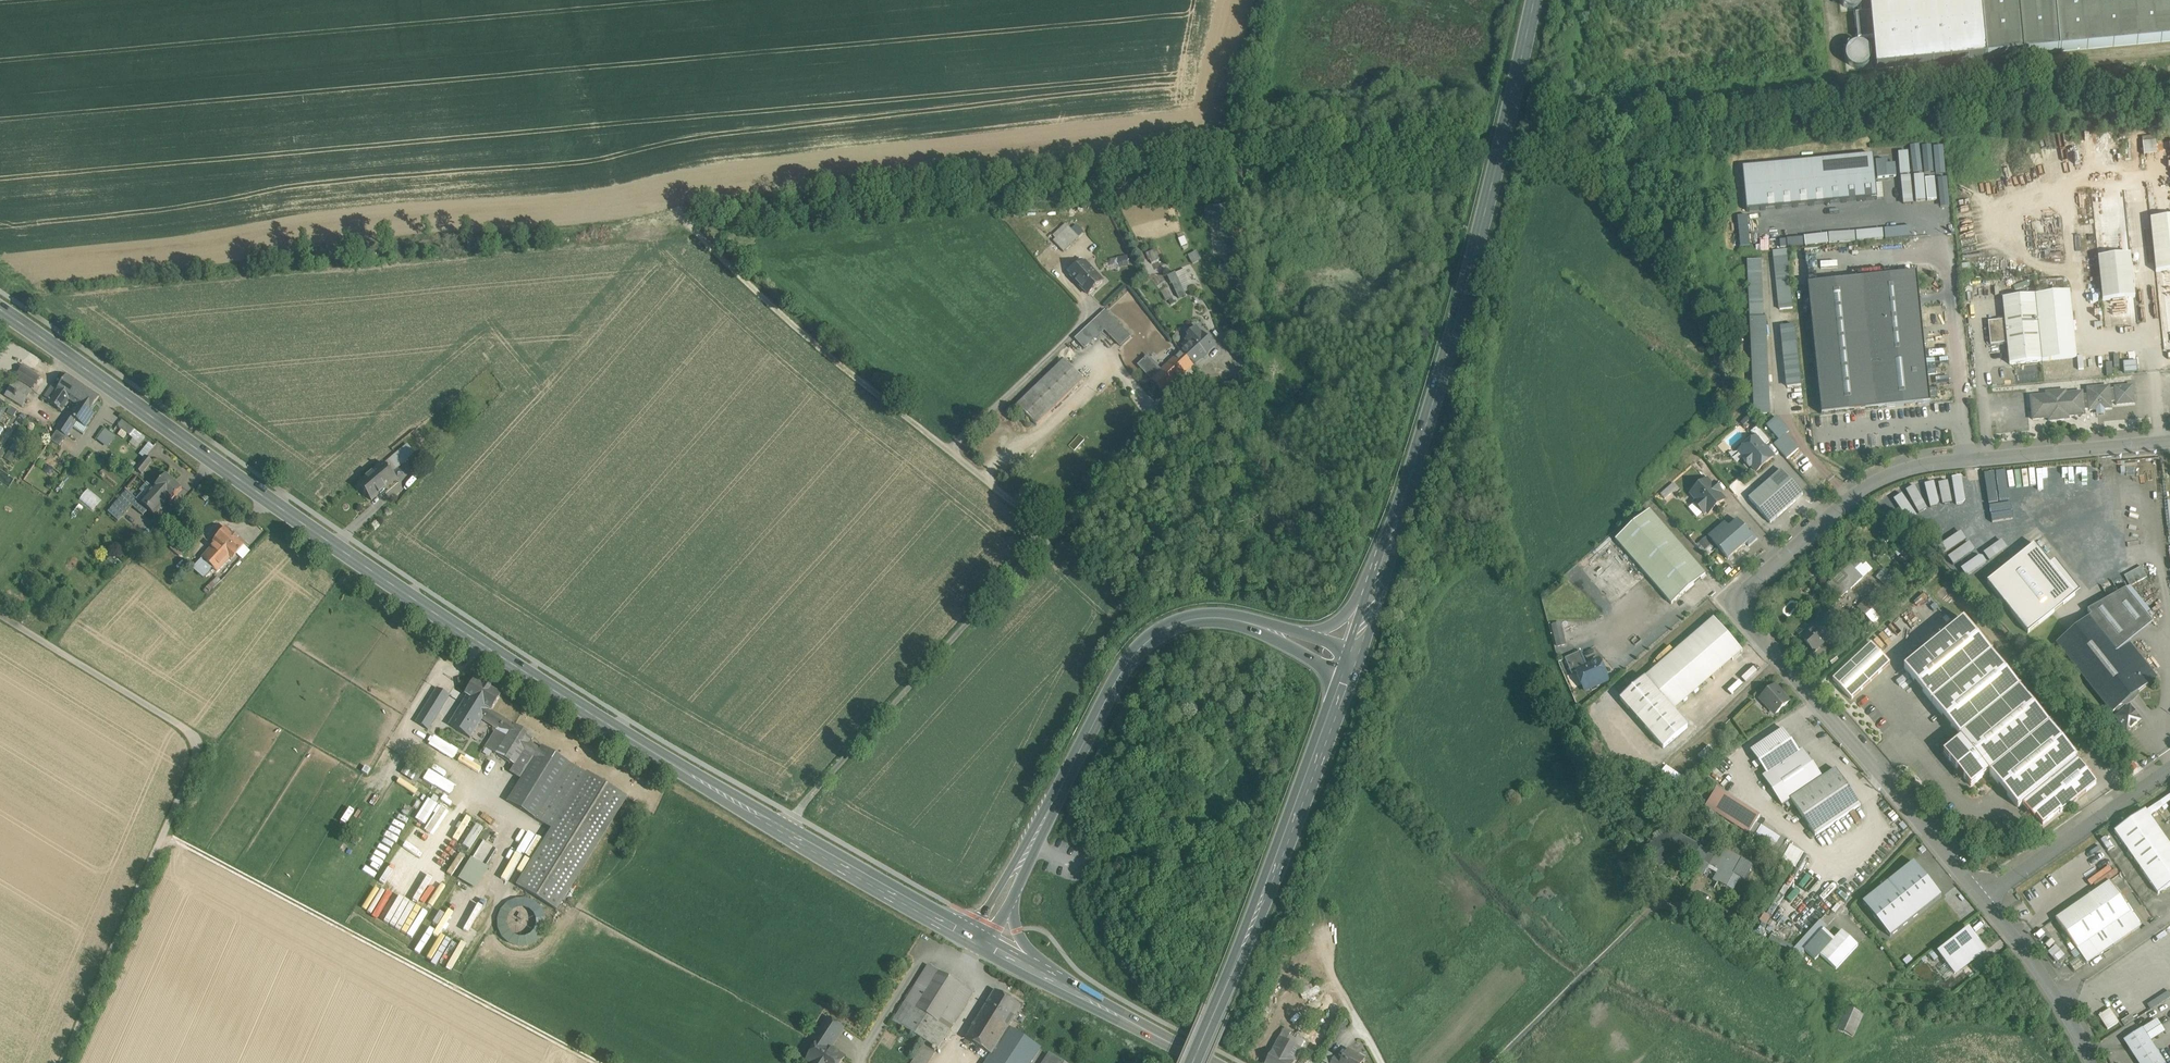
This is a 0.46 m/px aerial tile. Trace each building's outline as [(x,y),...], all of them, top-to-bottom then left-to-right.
[(1870,68),(2169,41),(2169,0),(1864,0),(1870,68)] [(2156,143),(2143,144),(2144,156),(2157,154),(2156,143)] [(1931,171),(1930,148),(1899,149),(1900,172),(1931,171)] [(1869,155),(1741,167),(1745,211),(1873,199),(1869,155)] [(1942,158),(1934,158),(1935,171),(1942,171),(1942,158)] [(2147,188),(2164,349),(2169,348),(2169,186),(2147,188)] [(2124,190),(2091,194),(2105,327),(2138,323),(2124,190)] [(1891,215),(1863,216),(1864,225),(1892,225),(1891,215)] [(1747,217),(1737,218),(1740,247),(1750,246),(1747,217)] [(1833,226),(1861,225),(1860,217),(1833,218),(1833,226)] [(1836,240),(1911,236),(1910,226),(1835,231),(1836,240)] [(1070,228),(1054,242),(1064,252),(1079,238),(1070,228)] [(1153,263),(1162,258),(1156,248),(1148,253),(1153,263)] [(1052,250),(1042,261),(1049,267),(1059,256),(1052,250)] [(1198,251),(1189,254),(1192,263),(1201,260),(1198,251)] [(1127,256),(1117,258),(1119,267),(1129,264),(1127,256)] [(1788,257),(1774,259),(1779,310),(1793,309),(1788,257)] [(1762,260),(1747,261),(1749,316),(1764,315),(1762,260)] [(1080,261),(1079,262),(1070,270),(1070,271),(1069,272),(1069,273),(1070,274),(1070,275),(1089,295),(1103,282),(1084,262),(1083,262),(1082,261),(1080,261)] [(1917,273),(1808,284),(1813,328),(1822,415),(1887,408),(1930,404),(1917,273)] [(1176,277),(1159,286),(1170,307),(1187,298),(1176,277)] [(2070,291),(2036,295),(2042,361),(2077,358),(2070,291)] [(2036,295),(2003,298),(2005,320),(2007,343),(2010,365),(2042,361),(2036,295)] [(1130,338),(1105,311),(1075,339),(1084,349),(1105,330),(1121,347),(1130,338)] [(1766,318),(1750,318),(1754,415),(1770,415),(1766,318)] [(2005,320),(1988,322),(1990,345),(2007,343),(2005,320)] [(1796,326),(1780,328),(1787,389),(1802,387),(1796,326)] [(1197,330),(1187,340),(1192,345),(1202,335),(1197,330)] [(1147,334),(1140,340),(1144,345),(1151,339),(1147,334)] [(1192,345),(1182,354),(1193,366),(1213,347),(1202,335),(1192,345)] [(1232,352),(1220,358),(1223,365),(1235,359),(1232,352)] [(1182,354),(1161,374),(1147,359),(1146,360),(1146,359),(1144,361),(1145,361),(1139,367),(1164,393),(1193,366),(1182,354)] [(1084,380),(1064,360),(1017,406),(1037,425),(1084,380)] [(15,379),(32,390),(40,377),(23,367),(15,379)] [(58,388),(57,391),(49,403),(61,411),(68,399),(72,402),(83,386),(67,376),(58,388)] [(22,406),(32,390),(15,379),(5,396),(22,406)] [(53,384),(43,399),(49,403),(57,391),(58,388),(53,384)] [(99,397),(83,386),(72,402),(76,405),(69,415),(68,414),(64,420),(73,426),(76,421),(85,427),(92,415),(88,413),(99,397)] [(2109,387),(2088,389),(2088,395),(2089,410),(2089,411),(2098,410),(2098,413),(2103,412),(2103,409),(2111,409),(2111,403),(2116,402),(2116,405),(2134,404),(2132,386),(2115,388),(2115,389),(2109,390),(2109,387)] [(2066,391),(2046,393),(2047,396),(2031,397),(2033,420),(2049,419),(2049,421),(2068,420),(2068,417),(2084,415),(2084,410),(2089,410),(2088,395),(2083,396),(2082,393),(2066,394),(2066,391)] [(0,401),(0,420),(8,406),(0,401)] [(14,416),(18,411),(11,406),(8,412),(14,416)] [(1789,431),(1776,417),(1766,427),(1778,441),(1785,434),(1789,431)] [(73,426),(64,420),(57,430),(66,436),(73,426)] [(122,420),(117,426),(129,436),(134,429),(122,420)] [(1770,442),(1757,427),(1750,433),(1755,438),(1764,448),(1770,442)] [(105,428),(97,439),(108,447),(116,436),(105,428)] [(66,436),(57,430),(50,440),(59,446),(66,436)] [(1078,434),(1071,444),(1077,448),(1084,437),(1078,434)] [(1774,444),(1787,459),(1799,449),(1785,434),(1778,441),(1774,444)] [(1764,448),(1755,438),(1739,452),(1745,458),(1743,460),(1749,467),(1751,465),(1757,472),(1773,458),(1764,448)] [(398,452),(406,461),(415,454),(407,444),(398,452)] [(398,452),(390,459),(397,468),(406,461),(398,452)] [(112,453),(108,458),(120,467),(124,462),(112,453)] [(146,457),(135,470),(141,475),(152,462),(146,457)] [(383,464),(358,485),(371,501),(378,495),(381,498),(387,492),(385,489),(397,479),(391,473),(397,468),(390,459),(384,464),(383,464)] [(1781,470),(1749,499),(1770,524),(1803,495),(1781,470)] [(166,475),(153,489),(140,503),(137,501),(132,506),(143,516),(148,510),(154,515),(167,502),(169,503),(182,489),(166,475)] [(1707,481),(1692,495),(1698,502),(1695,504),(1704,514),(1706,511),(1708,514),(1724,500),(1707,481)] [(126,491),(112,508),(122,517),(132,506),(137,501),(126,491)] [(1706,576),(1650,512),(1616,542),(1672,605),(1706,576)] [(1737,521),(1712,543),(1728,560),(1746,544),(1748,547),(1757,539),(1750,530),(1748,533),(1737,521)] [(226,529),(214,542),(216,544),(203,559),(212,567),(217,571),(230,557),(232,558),(244,546),(226,529)] [(2027,632),(2074,595),(2035,545),(1987,583),(2027,632)] [(212,567),(203,559),(196,567),(205,574),(212,567)] [(1849,564),(1826,586),(1839,599),(1862,577),(1849,564)] [(2128,584),(2146,577),(2142,567),(2124,574),(2128,584)] [(217,578),(209,585),(213,589),(221,582),(217,578)] [(2126,589),(2088,611),(2092,616),(2120,650),(2128,643),(2129,643),(2154,623),(2147,615),(2147,614),(2126,589)] [(1886,612),(1871,596),(1858,608),(1873,624),(1886,612)] [(1822,615),(1811,625),(1814,628),(1825,618),(1822,615)] [(2120,650),(2092,616),(2058,644),(2113,713),(2116,710),(2119,707),(2156,678),(2129,643),(2128,643),(2120,650)] [(1814,628),(1802,639),(1803,638),(1814,650),(1813,651),(1836,631),(1825,618),(1814,628)] [(1714,619),(1645,679),(1674,712),(1743,652),(1714,619)] [(1964,622),(1906,668),(1962,738),(1989,771),(2037,830),(2095,784),(1964,622)] [(1561,623),(1551,626),(1557,648),(1567,645),(1561,623)] [(1832,680),(1851,700),(1890,665),(1872,644),(1832,680)] [(1580,654),(1565,660),(1572,675),(1577,673),(1577,672),(1587,668),(1580,654)] [(1587,668),(1577,672),(1577,673),(1579,675),(1577,678),(1581,686),(1584,687),(1585,690),(1607,681),(1599,663),(1587,668)] [(501,695),(474,679),(464,695),(467,697),(449,726),(470,739),(482,719),(498,729),(504,719),(491,711),(501,695)] [(1674,712),(1645,679),(1620,701),(1663,750),(1688,729),(1674,712)] [(1789,703),(1774,687),(1761,699),(1766,705),(1765,706),(1769,710),(1770,709),(1775,715),(1789,703)] [(437,689),(416,723),(428,730),(449,696),(437,689)] [(2130,707),(2124,712),(2119,707),(2116,710),(2120,715),(2117,718),(2120,722),(2120,726),(2123,726),(2127,731),(2131,728),(2131,729),(2132,728),(2133,730),(2135,730),(2137,728),(2138,726),(2137,724),(2138,724),(2137,723),(2140,720),(2138,717),(2138,716),(2133,710),(2132,711),(2130,707)] [(522,754),(529,742),(532,736),(504,719),(498,729),(486,749),(514,766),(522,754)] [(1784,731),(1751,753),(1766,775),(1799,753),(1784,731)] [(1989,771),(1962,738),(1944,753),(1971,786),(1989,771)] [(551,830),(586,774),(542,746),(540,749),(529,742),(522,754),(533,760),(521,780),(507,802),(535,819),(535,820),(551,830)] [(1803,751),(1763,778),(1783,806),(1791,801),(1823,779),(1803,751)] [(522,754),(514,766),(510,773),(521,780),(533,760),(522,754)] [(410,759),(401,774),(416,783),(425,768),(410,759)] [(1685,780),(1666,768),(1659,778),(1677,791),(1685,780)] [(1823,779),(1791,801),(1815,837),(1860,806),(1836,770),(1823,779)] [(551,830),(516,886),(556,911),(626,798),(587,773),(586,774),(551,830)] [(1760,816),(1717,790),(1705,809),(1749,836),(1760,816)] [(2114,831),(2158,894),(2169,886),(2169,846),(2145,810),(2114,831)] [(1793,844),(1781,837),(1773,852),(1785,858),(1793,844)] [(1701,848),(1688,841),(1687,851),(1696,856),(1701,848)] [(1709,852),(1701,848),(1696,856),(1695,858),(1709,866),(1714,856),(1714,855),(1709,852)] [(1752,865),(1725,850),(1720,859),(1714,869),(1718,871),(1713,880),(1713,881),(1718,884),(1718,883),(1727,887),(1734,875),(1744,880),(1752,865)] [(1720,859),(1714,856),(1709,866),(1714,869),(1720,859)] [(471,858),(458,878),(477,889),(489,868),(471,858)] [(1940,896),(1913,863),(1862,904),(1889,937),(1940,896)] [(2109,883),(2056,920),(2086,964),(2140,927),(2109,883)] [(1820,922),(1794,951),(1800,956),(1804,951),(1822,932),(1826,927),(1820,922)] [(1969,931),(1938,955),(1955,975),(1957,973),(1985,951),(1969,931)] [(1822,932),(1804,951),(1815,961),(1820,956),(1833,942),(1822,932)] [(1833,942),(1820,956),(1836,971),(1858,947),(1842,932),(1833,942)] [(932,1045),(938,1049),(973,993),(928,965),(893,1021),(925,1041),(932,1045)] [(1317,987),(1302,994),(1305,1000),(1320,992),(1317,987)] [(1021,1007),(995,991),(983,1012),(1009,1028),(1021,1007)] [(1864,1016),(1845,1007),(1834,1031),(1853,1040),(1864,1016)] [(2118,1024),(2110,1010),(2098,1017),(2107,1031),(2108,1030),(2118,1024)] [(1009,1028),(983,1012),(964,1042),(968,1045),(970,1042),(991,1056),(1009,1028)] [(844,1029),(828,1019),(814,1040),(819,1043),(820,1042),(829,1048),(842,1029),(843,1029),(844,1029)] [(1009,1028),(991,1056),(1003,1062),(1031,1062),(1040,1049),(1009,1028)] [(1284,1028),(1280,1037),(1286,1041),(1291,1032),(1284,1028)] [(2142,1029),(2123,1041),(2138,1062),(2164,1062),(2142,1029)] [(1280,1037),(1266,1062),(1294,1062),(1295,1062),(1294,1062),(1301,1049),(1286,1041),(1280,1037)] [(925,1041),(912,1062),(929,1062),(934,1055),(928,1051),(932,1045),(925,1041)] [(820,1042),(819,1043),(808,1060),(812,1062),(841,1062),(845,1058),(829,1048),(820,1042)] [(1348,1051),(1342,1060),(1341,1062),(1363,1062),(1365,1060),(1348,1051)] [(1044,1062),(1062,1062),(1049,1054),(1044,1062)]
